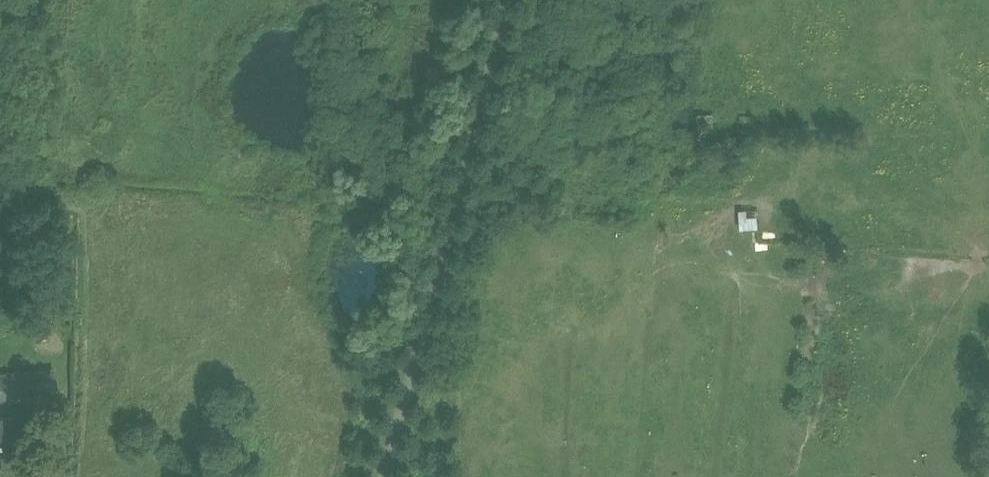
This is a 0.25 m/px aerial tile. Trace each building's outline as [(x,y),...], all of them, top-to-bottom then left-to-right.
[(0,402),(57,396),(54,369),(0,375),(0,401),(0,402)] [(19,461),(17,416),(0,417),(0,462),(19,461)]
